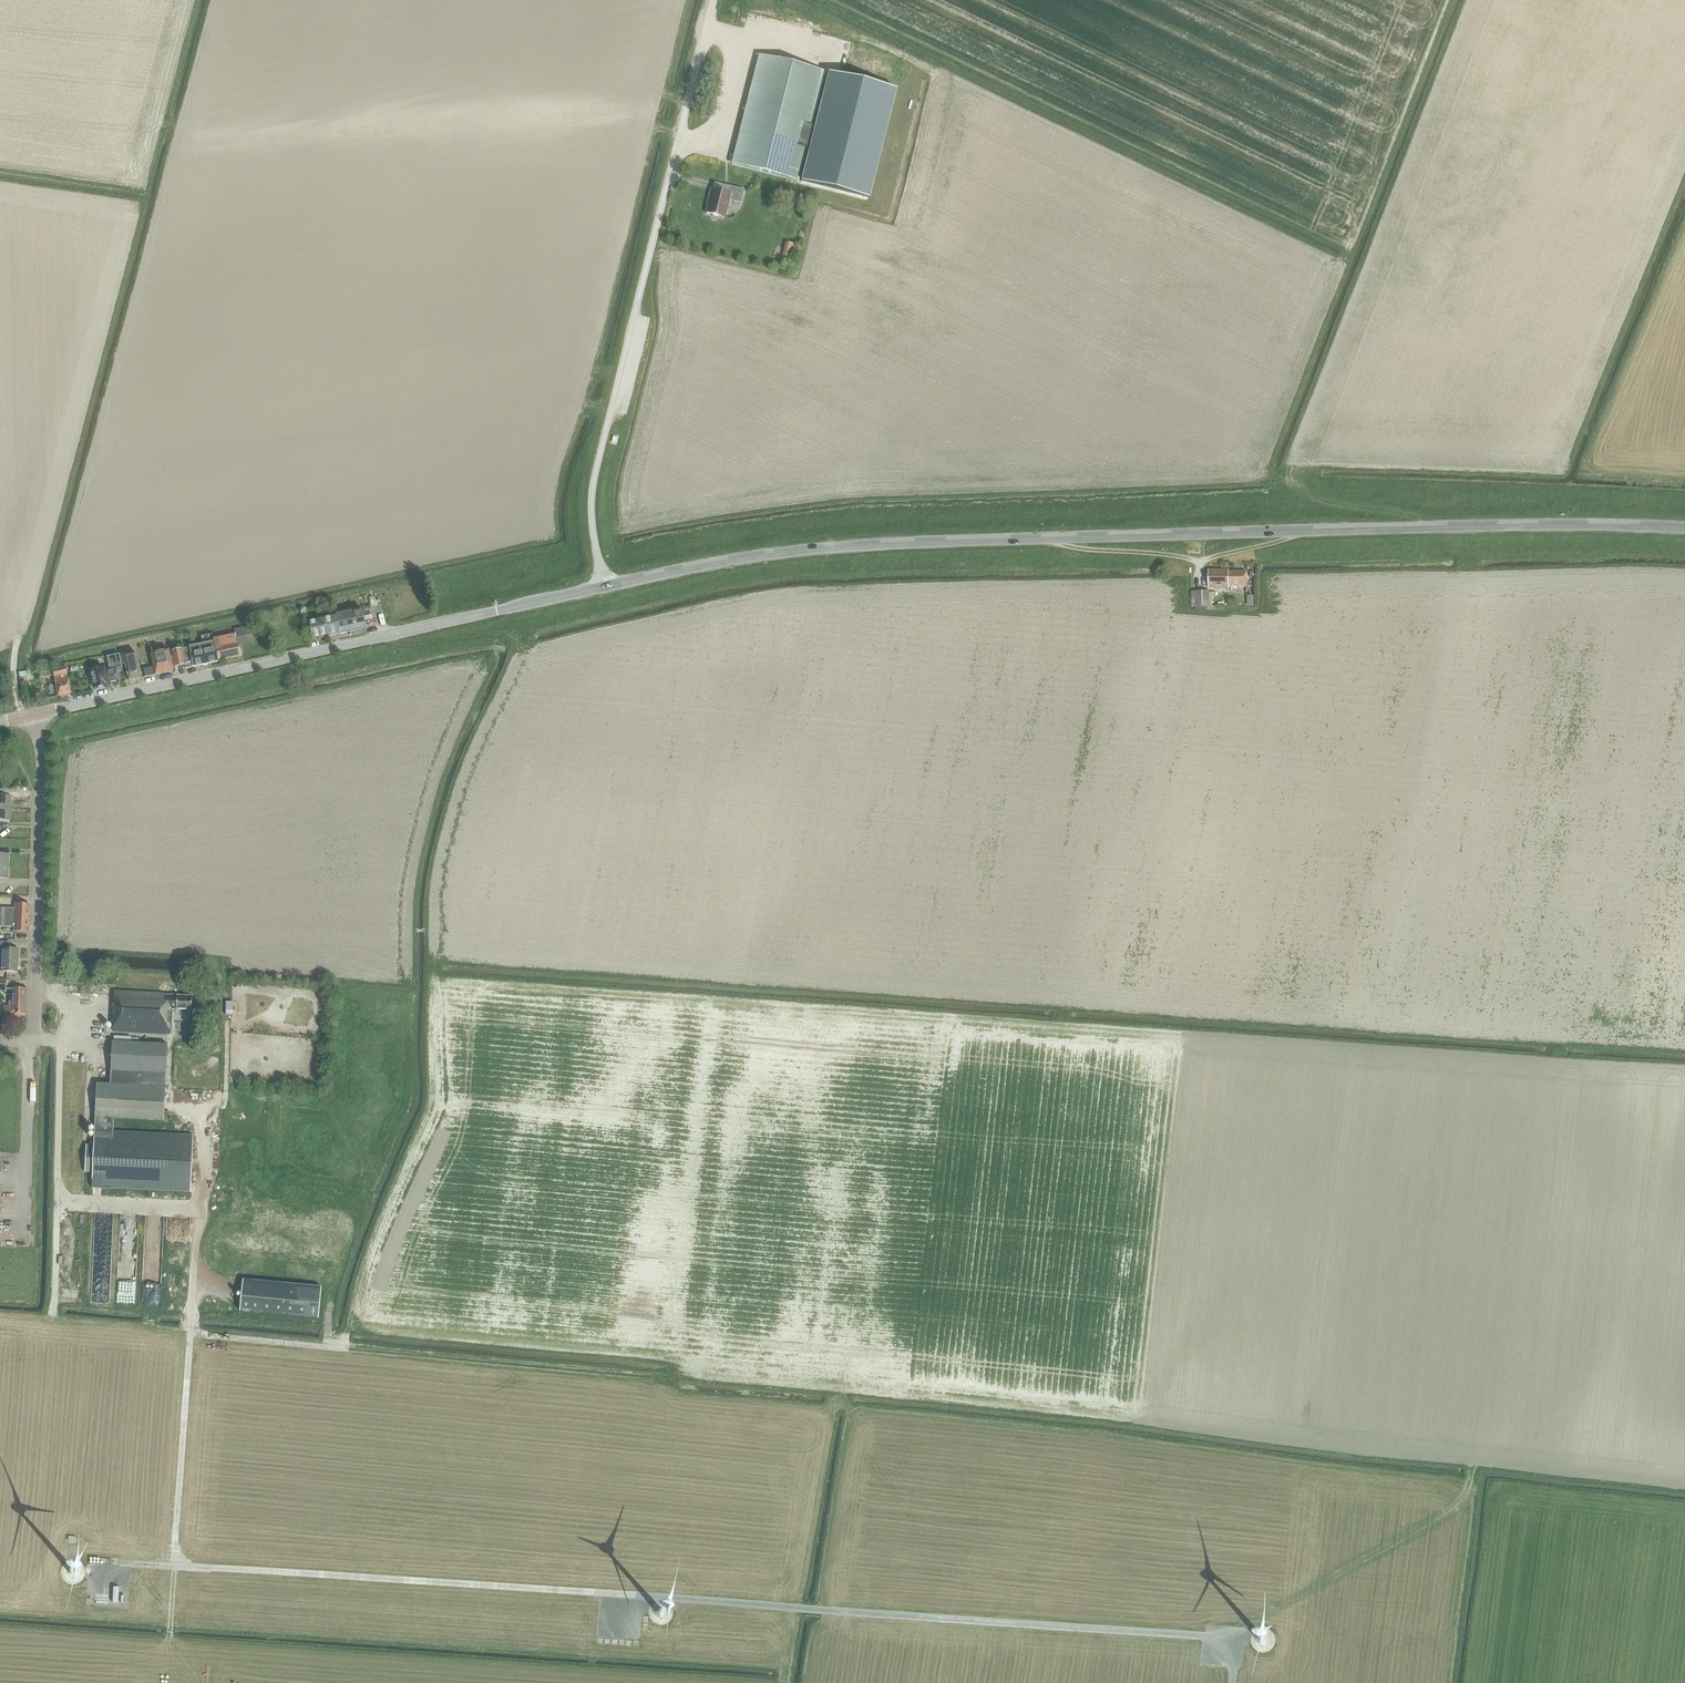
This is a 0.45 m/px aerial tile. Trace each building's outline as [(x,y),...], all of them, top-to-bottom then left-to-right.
[(797,181),(825,72),(759,56),(732,164),(797,181)] [(740,203),(744,190),(729,186),(727,194),(711,190),(709,198),(710,199),(706,213),(724,218),(729,200),(740,203)] [(1229,586),(1246,586),(1246,571),(1229,572),(1229,570),(1208,571),(1209,588),(1229,588),(1229,586)] [(1195,607),(1208,607),(1209,607),(1209,592),(1209,590),(1195,591),(1195,607)] [(364,608),(366,620),(386,616),(384,604),(364,608)] [(326,637),(366,628),(361,609),(335,615),(335,617),(322,620),(326,637)] [(312,640),(326,637),(322,620),(308,623),(312,640)] [(252,642),(251,638),(249,629),(234,632),(235,635),(213,639),(214,642),(189,648),(191,654),(188,655),(187,649),(183,650),(187,668),(193,667),(240,657),(237,646),(252,642)] [(153,666),(155,674),(155,675),(173,671),(172,668),(184,665),(185,669),(187,668),(183,650),(171,652),(172,657),(170,658),(168,650),(151,654),(153,666)] [(129,681),(141,678),(136,653),(121,657),(123,665),(125,664),(129,681)] [(108,667),(90,671),(92,684),(94,688),(116,684),(120,683),(117,672),(122,671),(121,664),(119,655),(106,658),(108,667)] [(68,675),(66,665),(52,668),(54,677),(68,675)] [(143,668),(145,676),(155,674),(153,666),(143,668)] [(70,694),(68,684),(67,677),(55,680),(58,696),(70,694)] [(10,796),(0,796),(0,808),(10,808),(10,796)] [(10,808),(0,808),(0,820),(9,820),(10,808)] [(8,855),(0,854),(0,866),(8,867),(8,855)] [(30,905),(16,904),(16,909),(0,908),(0,917),(29,919),(30,905)] [(29,919),(0,917),(0,927),(15,928),(15,932),(29,933),(29,919)] [(18,949),(8,949),(8,942),(0,942),(0,953),(2,953),(1,971),(18,972),(18,949)] [(4,1006),(3,1021),(19,1021),(19,1016),(22,1016),(22,1014),(26,1014),(27,1014),(27,1002),(27,989),(23,989),(23,986),(15,986),(15,989),(11,989),(10,995),(10,1001),(10,1006),(4,1006)] [(192,1010),(192,997),(164,995),(164,994),(115,992),(113,1031),(171,1034),(172,1009),(192,1010)] [(163,1120),(167,1045),(112,1042),(110,1084),(96,1084),(94,1145),(86,1145),(85,1172),(92,1172),(92,1188),(190,1192),(193,1135),(113,1132),(113,1118),(163,1120)] [(321,1287),(243,1279),(239,1311),(318,1319),(321,1287)]
